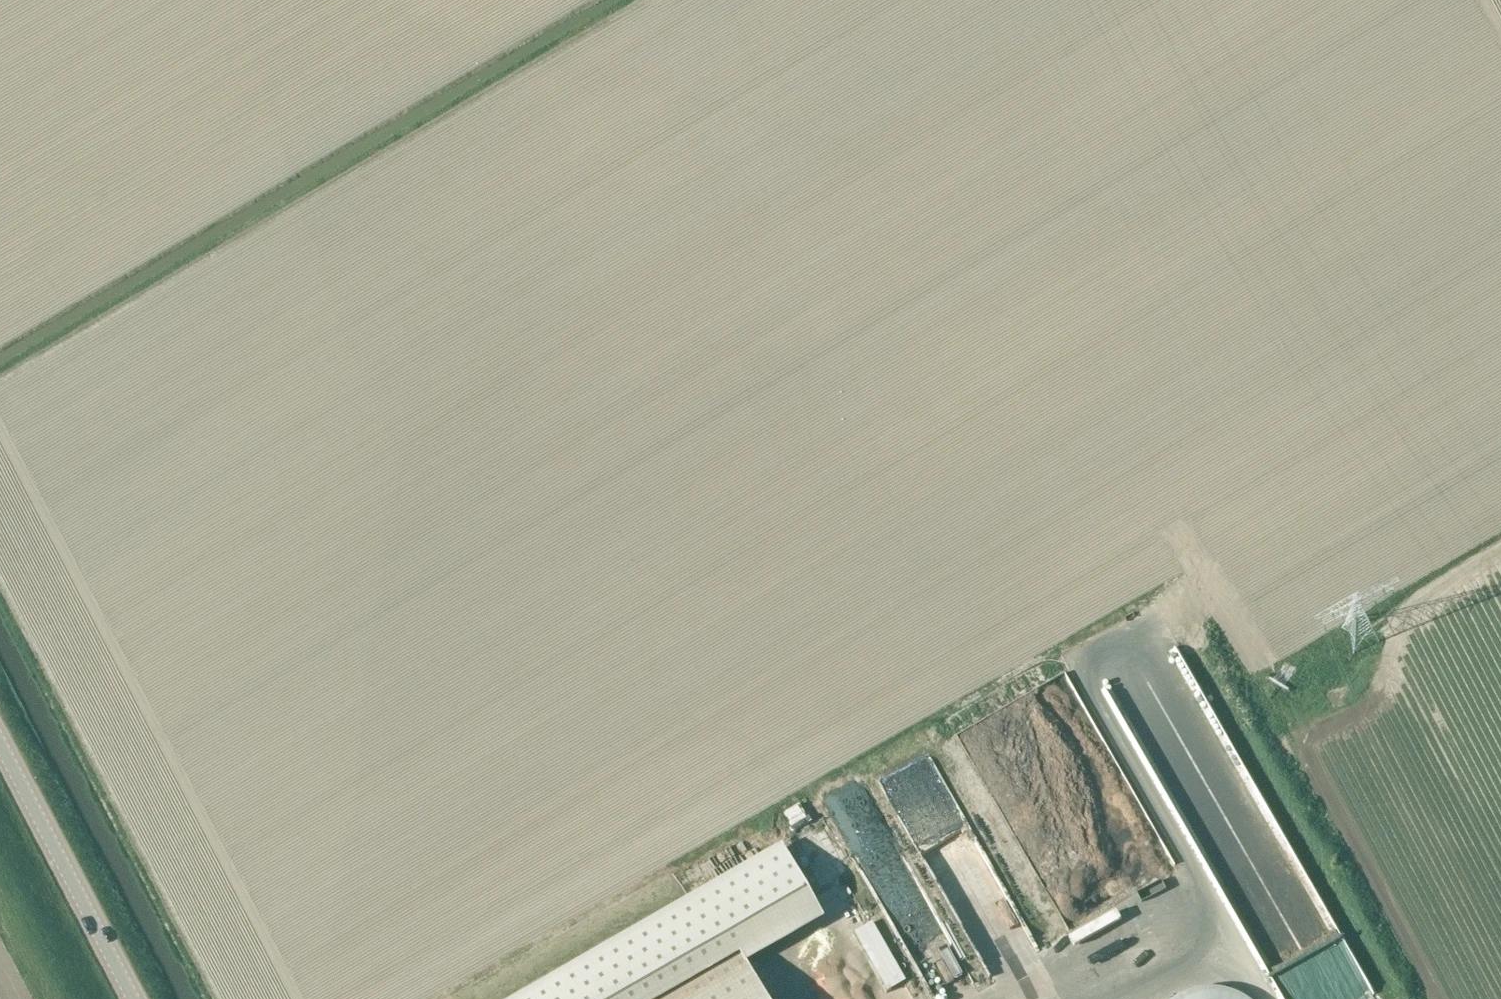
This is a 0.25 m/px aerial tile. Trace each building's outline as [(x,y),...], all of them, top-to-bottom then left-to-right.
[(744,957),(822,912),(785,849),(530,995),(524,998),(670,998),(744,957)] [(705,878),(725,867),(715,849),(695,861),(705,878)] [(883,867),(922,950),(942,941),(950,957),(956,954),(958,959),(966,955),(923,862),(901,873),(895,861),(883,867)] [(879,998),(923,998),(877,919),(844,938),(879,998)] [(1082,966),(1093,963),(1087,941),(1077,944),(1082,966)] [(744,957),(670,998),(768,998),(744,957)] [(441,975),(445,984),(461,976),(457,967),(441,975)] [(1244,997),(1239,995),(1234,993),(1229,991),(1223,990),(1218,989),(1212,989),(1207,989),(1201,990),(1196,991),(1190,993),(1185,995),(1180,997),(1178,998),(1247,998),(1244,997)]
